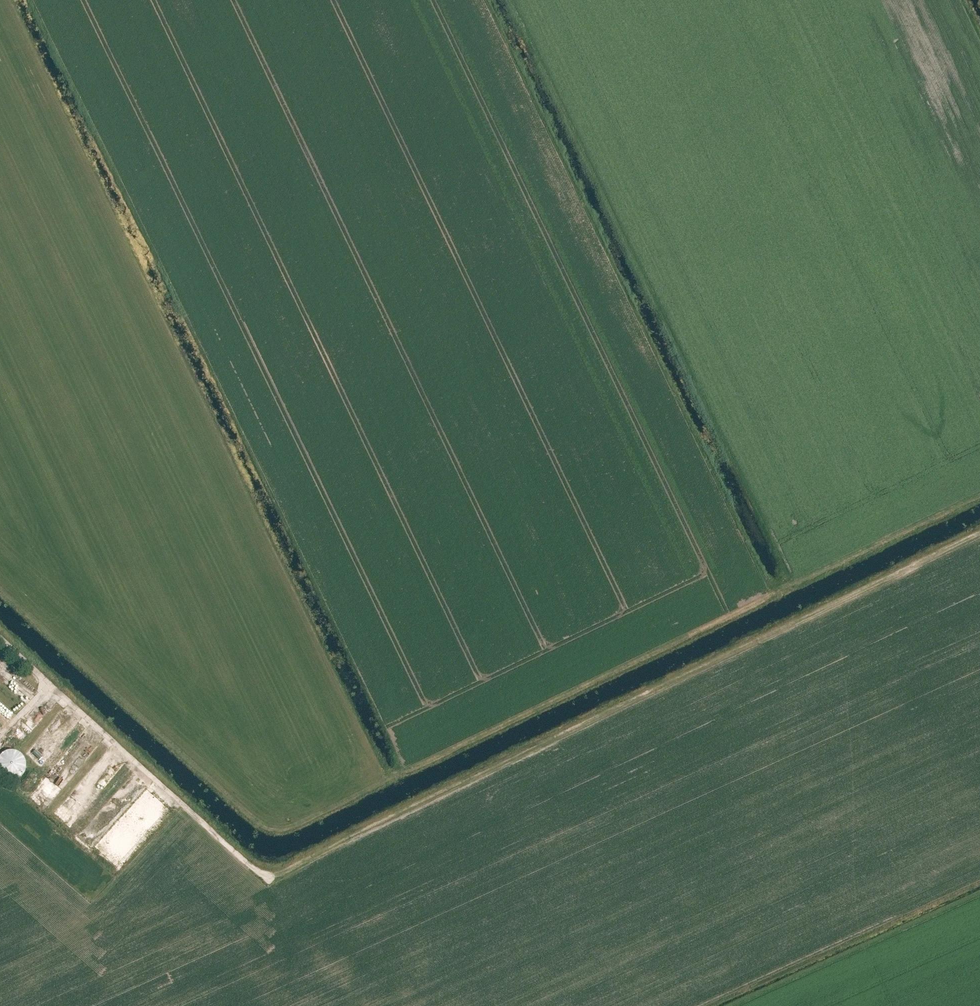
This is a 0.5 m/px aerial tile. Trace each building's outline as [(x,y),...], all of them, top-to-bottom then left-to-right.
[(3,754),(1,756),(0,757),(0,774),(0,775),(2,777),(5,778),(7,779),(10,780),(13,780),(16,780),(18,779),(21,777),(23,775),(24,773),(25,771),(26,768),(26,765),(26,763),(25,760),(24,758),(22,756),(20,754),(18,753),(15,752),(13,751),(10,751),(7,752),(5,753),(3,754)] [(55,812),(66,824),(83,808),(71,796),(55,812)]
